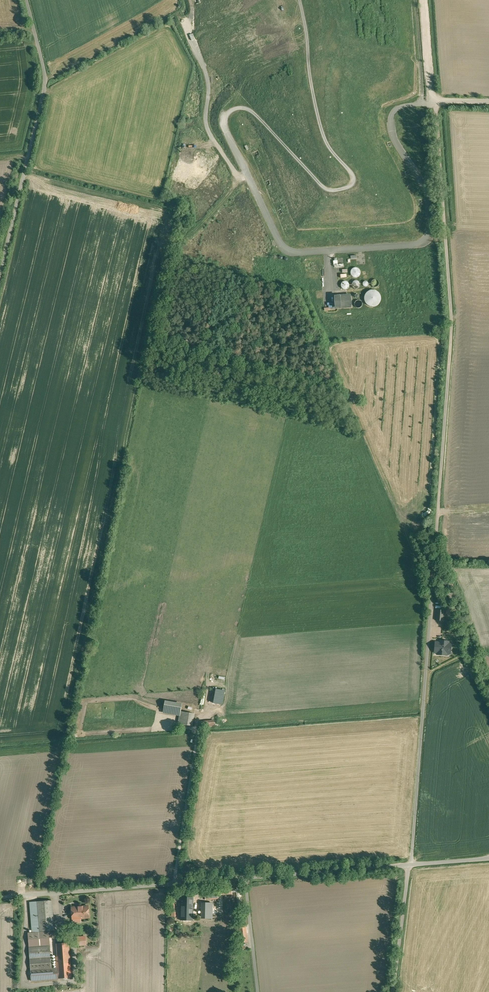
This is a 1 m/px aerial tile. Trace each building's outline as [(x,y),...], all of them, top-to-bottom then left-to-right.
[(360,274),(360,273),(360,271),(359,270),(358,269),(357,268),(356,268),(354,268),(353,269),(352,270),(351,271),(351,272),(351,274),(352,275),(353,276),(354,277),(355,277),(357,277),(358,276),(359,275),(360,274)] [(361,286),(361,285),(361,283),(360,282),(359,281),(358,280),(357,280),(355,280),(354,281),(353,282),(352,283),(352,284),(352,286),(353,287),(354,288),(355,289),(356,289),(358,289),(359,288),(360,287),(361,286)] [(351,286),(351,285),(350,283),(350,282),(348,281),(347,281),(346,281),(344,281),(343,282),(342,283),(342,284),(341,285),(342,287),(342,288),(344,289),(345,290),(346,290),(348,289),(349,289),(350,288),(351,286)] [(382,300),(382,298),(382,296),(381,295),(380,293),(379,292),(378,291),(376,290),(375,290),(373,289),(371,290),(370,290),(368,291),(367,292),(366,293),(365,295),(364,297),(364,298),(365,300),(365,302),(366,303),(367,305),(368,306),(370,306),(372,307),(373,307),(375,307),(377,306),(378,305),(379,304),(380,303),(381,301),(382,300)] [(336,299),(336,308),(353,307),(352,295),(342,295),(342,298),(336,299)] [(444,611),(437,610),(436,620),(443,621),(444,611)] [(447,653),(450,654),(451,644),(448,643),(449,642),(440,641),(440,642),(435,642),(434,652),(437,653),(437,655),(446,655),(447,653)] [(182,703),(166,701),(164,712),(180,715),(180,711),(182,703)] [(194,714),(180,711),(180,715),(178,724),(192,726),(194,714)] [(194,865),(184,864),(183,875),(192,876),(194,865)] [(218,889),(205,890),(206,898),(206,900),(218,899),(218,889)] [(193,898),(181,897),(181,920),(193,920),(193,898)] [(52,900),(38,901),(40,932),(54,931),(52,900)] [(38,901),(30,902),(32,932),(40,932),(38,901)] [(79,907),(76,907),(72,908),(73,918),(79,918),(89,917),(88,906),(79,907)] [(245,925),(237,926),(238,943),(247,942),(245,925)] [(40,932),(32,932),(28,933),(29,948),(50,946),(49,938),(55,937),(54,931),(40,932)] [(86,937),(78,937),(78,945),(86,945),(86,937)] [(50,946),(29,948),(31,981),(60,979),(60,978),(71,977),(70,964),(71,964),(69,943),(56,944),(57,957),(56,957),(57,968),(52,968),(50,946)]
